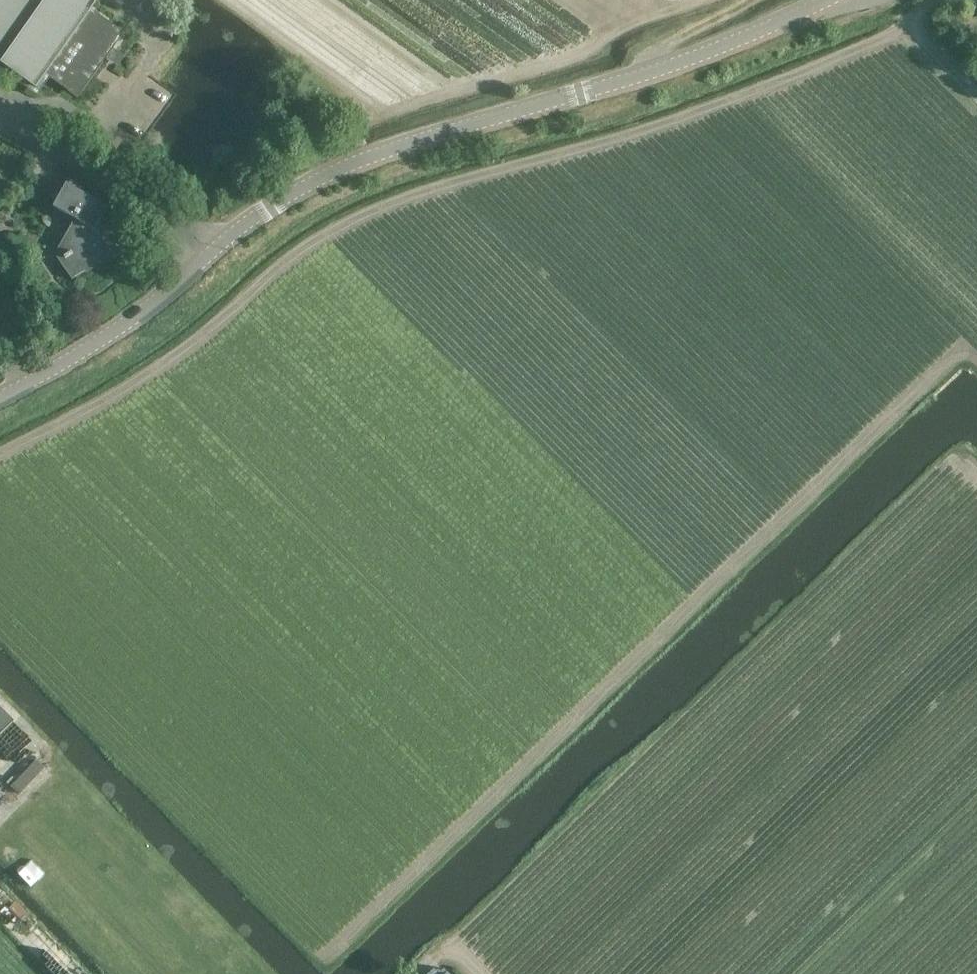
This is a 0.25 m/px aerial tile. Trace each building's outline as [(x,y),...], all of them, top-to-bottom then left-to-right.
[(32,92),(44,74),(73,95),(109,45),(113,48),(123,34),(89,10),(95,0),(0,0),(0,61),(18,74),(14,79),(32,92)] [(125,168),(136,177),(142,168),(130,160),(125,168)] [(66,182),(52,206),(74,218),(54,253),(71,279),(96,262),(94,260),(117,244),(100,219),(107,206),(66,182)] [(13,721),(0,707),(0,734),(13,721)] [(36,757),(11,782),(19,790),(44,764),(36,757)]
